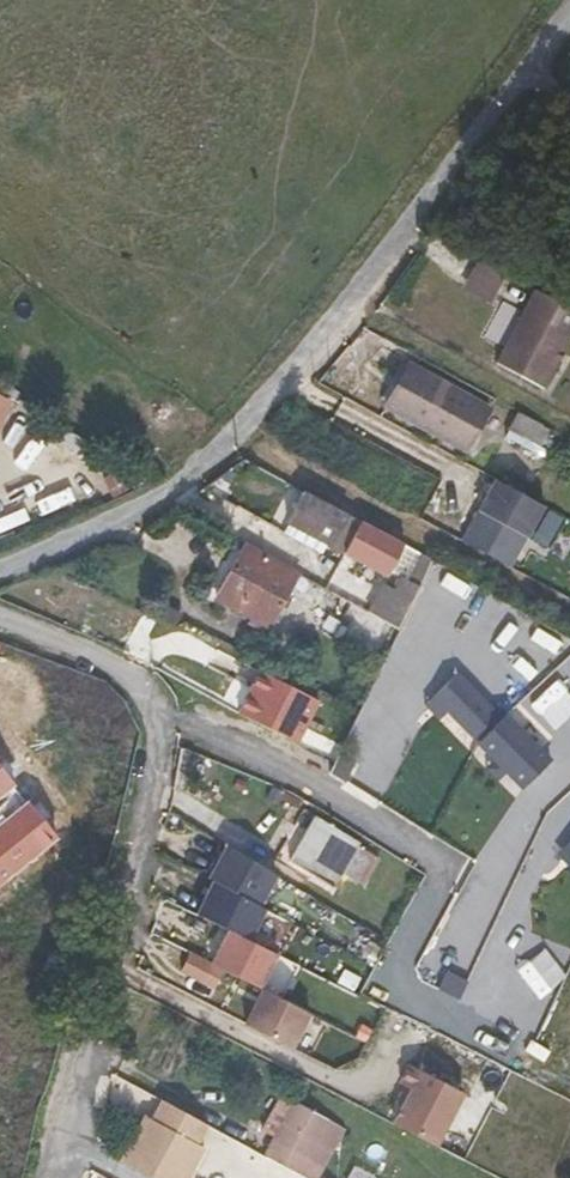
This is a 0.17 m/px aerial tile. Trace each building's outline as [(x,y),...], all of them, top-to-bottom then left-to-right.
[(569,308),(569,307),(526,284),(488,354),(532,378),(569,308)] [(386,407),(466,450),(490,407),(409,364),(386,407)] [(508,429),(538,445),(549,426),(517,411),(508,429)] [(556,472),(507,446),(497,464),(548,491),(558,473),(556,472)] [(554,509),(506,483),(472,545),(520,571),(554,509)] [(343,513),(298,489),(280,526),(376,575),(372,581),(381,586),(396,563),(405,548),(354,519),(343,513)] [(216,597),(267,627),(296,575),(244,547),(216,597)] [(368,612),(406,633),(438,563),(424,556),(413,577),(404,572),(394,592),(382,586),(368,612)] [(320,702),(261,672),(239,715),(299,745),(320,702)] [(534,790),(560,765),(468,674),(446,697),(490,741),(487,744),(534,790)] [(288,864),(332,889),(341,873),(362,884),(377,858),(357,846),(359,842),(315,817),(288,864)] [(275,875),(226,845),(208,879),(212,881),(258,906),(275,875)] [(212,881),(196,914),(228,929),(250,940),(265,910),(258,906),(212,881)] [(225,970),(260,988),(277,954),(250,940),(228,929),(211,963),(225,970)] [(211,963),(189,952),(181,969),(217,987),(225,970),(211,963)] [(291,1047),(309,1013),(262,989),(244,1023),(291,1047)] [(440,1034),(421,1071),(463,1093),(474,1098),(493,1061),(440,1034)] [(404,1104),(393,1124),(436,1146),(463,1093),(421,1071),(410,1065),(400,1083),(406,1086),(411,1089),(404,1104)] [(282,1122),(302,1087),(288,1079),(269,1114),(282,1122)] [(398,1101),(404,1104),(411,1089),(406,1086),(398,1101)] [(270,1145),(319,1171),(350,1113),(302,1087),(282,1122),(270,1145)] [(113,1149),(164,1177),(174,1177),(197,1136),(145,1107),(130,1134),(123,1130),(113,1149)] [(319,1171),(270,1145),(267,1150),(316,1176),(319,1171)] [(335,1170),(330,1177),(351,1177),(335,1170)]
